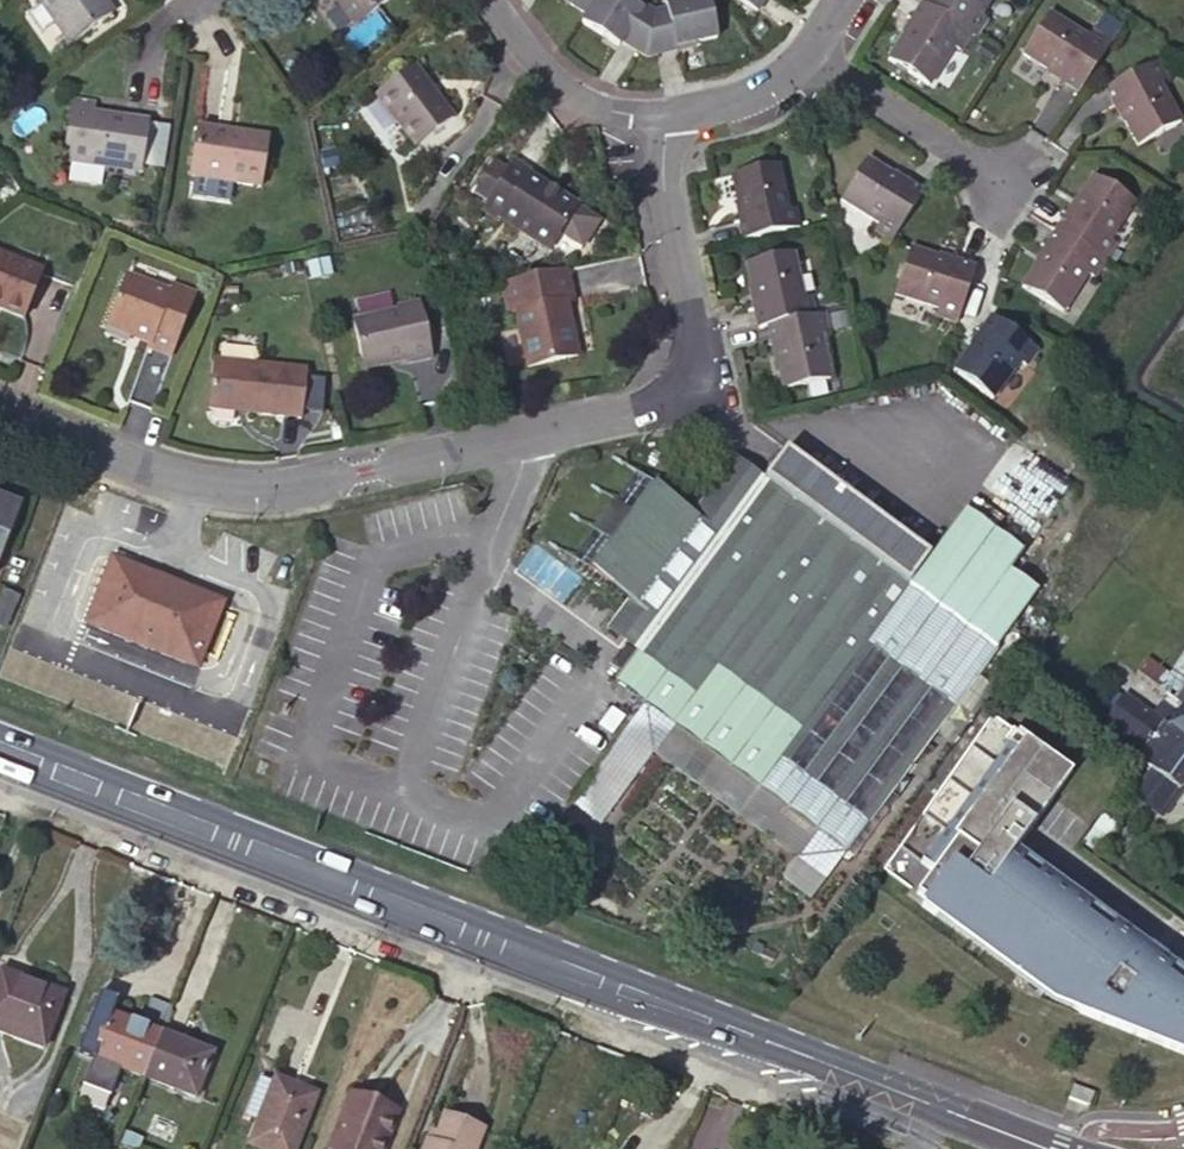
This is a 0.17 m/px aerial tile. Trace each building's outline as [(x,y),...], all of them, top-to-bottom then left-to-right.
[(103,0),(39,0),(71,45),(114,14),(103,0)] [(355,17),(379,0),(343,0),(355,17)] [(625,65),(654,27),(617,3),(619,0),(566,0),(575,6),(572,12),(600,31),(593,43),(625,65)] [(736,4),(774,28),(791,0),(738,0),(736,4)] [(933,9),(979,39),(989,22),(984,18),(995,0),(938,0),(933,9)] [(979,39),(933,9),(897,63),(937,89),(962,51),(968,56),(979,39)] [(654,27),(625,65),(632,69),(638,60),(662,75),(710,65),(709,60),(731,55),(723,10),(677,19),(678,25),(669,27),(659,20),(654,27)] [(1026,59),(1081,94),(1111,47),(1095,36),(1091,44),(1052,19),(1026,59)] [(422,61),(384,89),(422,141),(441,128),(450,141),(477,120),(468,108),(461,113),(422,61)] [(1154,63),(1107,89),(1138,147),(1180,124),(1157,84),(1164,80),(1154,63)] [(79,102),(69,162),(147,175),(148,169),(153,126),(154,124),(100,116),(101,106),(79,102)] [(172,129),(153,126),(148,169),(166,171),(172,129)] [(202,127),(194,176),(198,177),(196,196),(235,202),(238,182),(267,187),(274,136),(202,127)] [(876,230),(894,242),(925,196),(871,160),(844,199),(880,224),(876,230)] [(488,198),(481,207),(497,218),(499,216),(549,248),(576,207),(527,175),(529,172),(513,161),(506,172),(488,198)] [(506,172),(492,163),(475,189),(488,198),(506,172)] [(749,237),(805,226),(801,207),(794,208),(785,163),(737,172),(749,237)] [(1094,181),(1059,234),(1106,265),(1117,248),(1110,243),(1134,205),(1094,181)] [(1106,265),(1059,234),(1024,288),(1063,314),(1088,278),(1095,283),(1106,265)] [(752,259),(763,325),(774,323),(817,315),(813,295),(807,296),(798,251),(752,259)] [(941,321),(959,326),(976,273),(914,254),(899,300),(943,313),(941,321)] [(29,320),(46,272),(0,255),(0,309),(29,320)] [(574,300),(567,268),(499,282),(507,316),(514,314),(526,366),(579,355),(575,331),(570,333),(569,327),(574,326),(569,301),(574,300)] [(176,294),(133,277),(113,327),(157,344),(155,347),(177,357),(201,295),(179,286),(176,294)] [(370,369),(414,359),(416,363),(437,359),(424,304),(404,308),(404,311),(359,321),(370,369)] [(832,332),(829,313),(817,315),(774,323),(786,388),(833,378),(824,333),(832,332)] [(997,320),(962,375),(1002,401),(1027,363),(1034,367),(1045,351),(997,320)] [(219,361),(215,409),(307,416),(308,408),(310,379),(311,367),(219,361)] [(328,381),(310,379),(308,408),(327,409),(328,381)] [(635,472),(571,559),(631,602),(659,623),(636,652),(696,696),(717,666),(803,729),(891,793),(1015,619),(988,598),(1008,570),(950,527),(929,556),(785,449),(764,478),(736,458),(694,514),(635,472)] [(549,541),(571,559),(635,472),(612,456),(549,541)] [(9,509),(12,502),(0,498),(0,505),(9,509)] [(9,509),(0,505),(0,536),(9,509)] [(963,509),(950,527),(1008,570),(1022,552),(963,509)] [(111,547),(109,553),(154,569),(172,576),(217,592),(219,587),(175,570),(178,560),(160,554),(156,563),(111,547)] [(109,553),(86,617),(194,657),(217,592),(172,576),(154,569),(109,553)] [(659,623),(631,602),(608,632),(636,652),(659,623)] [(1148,660),(1139,671),(1169,693),(1177,681),(1148,660)] [(696,696),(682,714),(767,777),(782,756),(803,729),(717,666),(696,696)] [(1183,740),(1183,694),(1178,703),(1183,707),(1168,728),(1183,740)] [(1136,795),(1163,815),(1183,786),(1183,740),(1168,728),(1183,707),(1178,703),(1169,696),(1154,715),(1127,695),(1101,731),(1141,762),(1154,771),(1136,795)] [(869,823),(891,793),(803,729),(782,756),(869,823)] [(1024,740),(1012,732),(1004,743),(1008,746),(1015,752),(1024,740)] [(1017,855),(1035,831),(1035,830),(1074,777),(1024,740),(1015,752),(1008,746),(1007,747),(1008,748),(922,864),(921,864),(920,864),(932,873),(916,895),(925,901),(1079,1014),(1183,1057),(1183,978),(1017,855)] [(1107,815),(1085,845),(1098,854),(1120,825),(1107,815)] [(1079,1014),(925,901),(921,907),(1052,1004),(1079,1014)] [(3,970),(1,976),(25,986),(27,980),(3,970)] [(1,976),(0,978),(0,1030),(43,1048),(65,995),(27,980),(25,986),(1,976)] [(140,1024),(160,1032),(170,1007),(150,999),(140,1024)] [(110,1012),(82,1085),(110,1096),(121,1067),(143,1077),(160,1032),(140,1024),(110,1012)] [(213,1054),(160,1032),(143,1077),(196,1097),(213,1054)] [(261,1077),(246,1117),(259,1122),(252,1143),(265,1148),(295,1148),(317,1094),(276,1078),(275,1083),(261,1077)] [(347,1102),(387,1118),(376,1148),(384,1148),(398,1114),(350,1094),(347,1102)] [(347,1102),(329,1148),(376,1148),(387,1118),(347,1102)] [(440,1134),(436,1145),(428,1142),(425,1148),(477,1148),(484,1131),(447,1116),(440,1134)] [(436,1145),(440,1134),(433,1131),(428,1142),(436,1145)]
